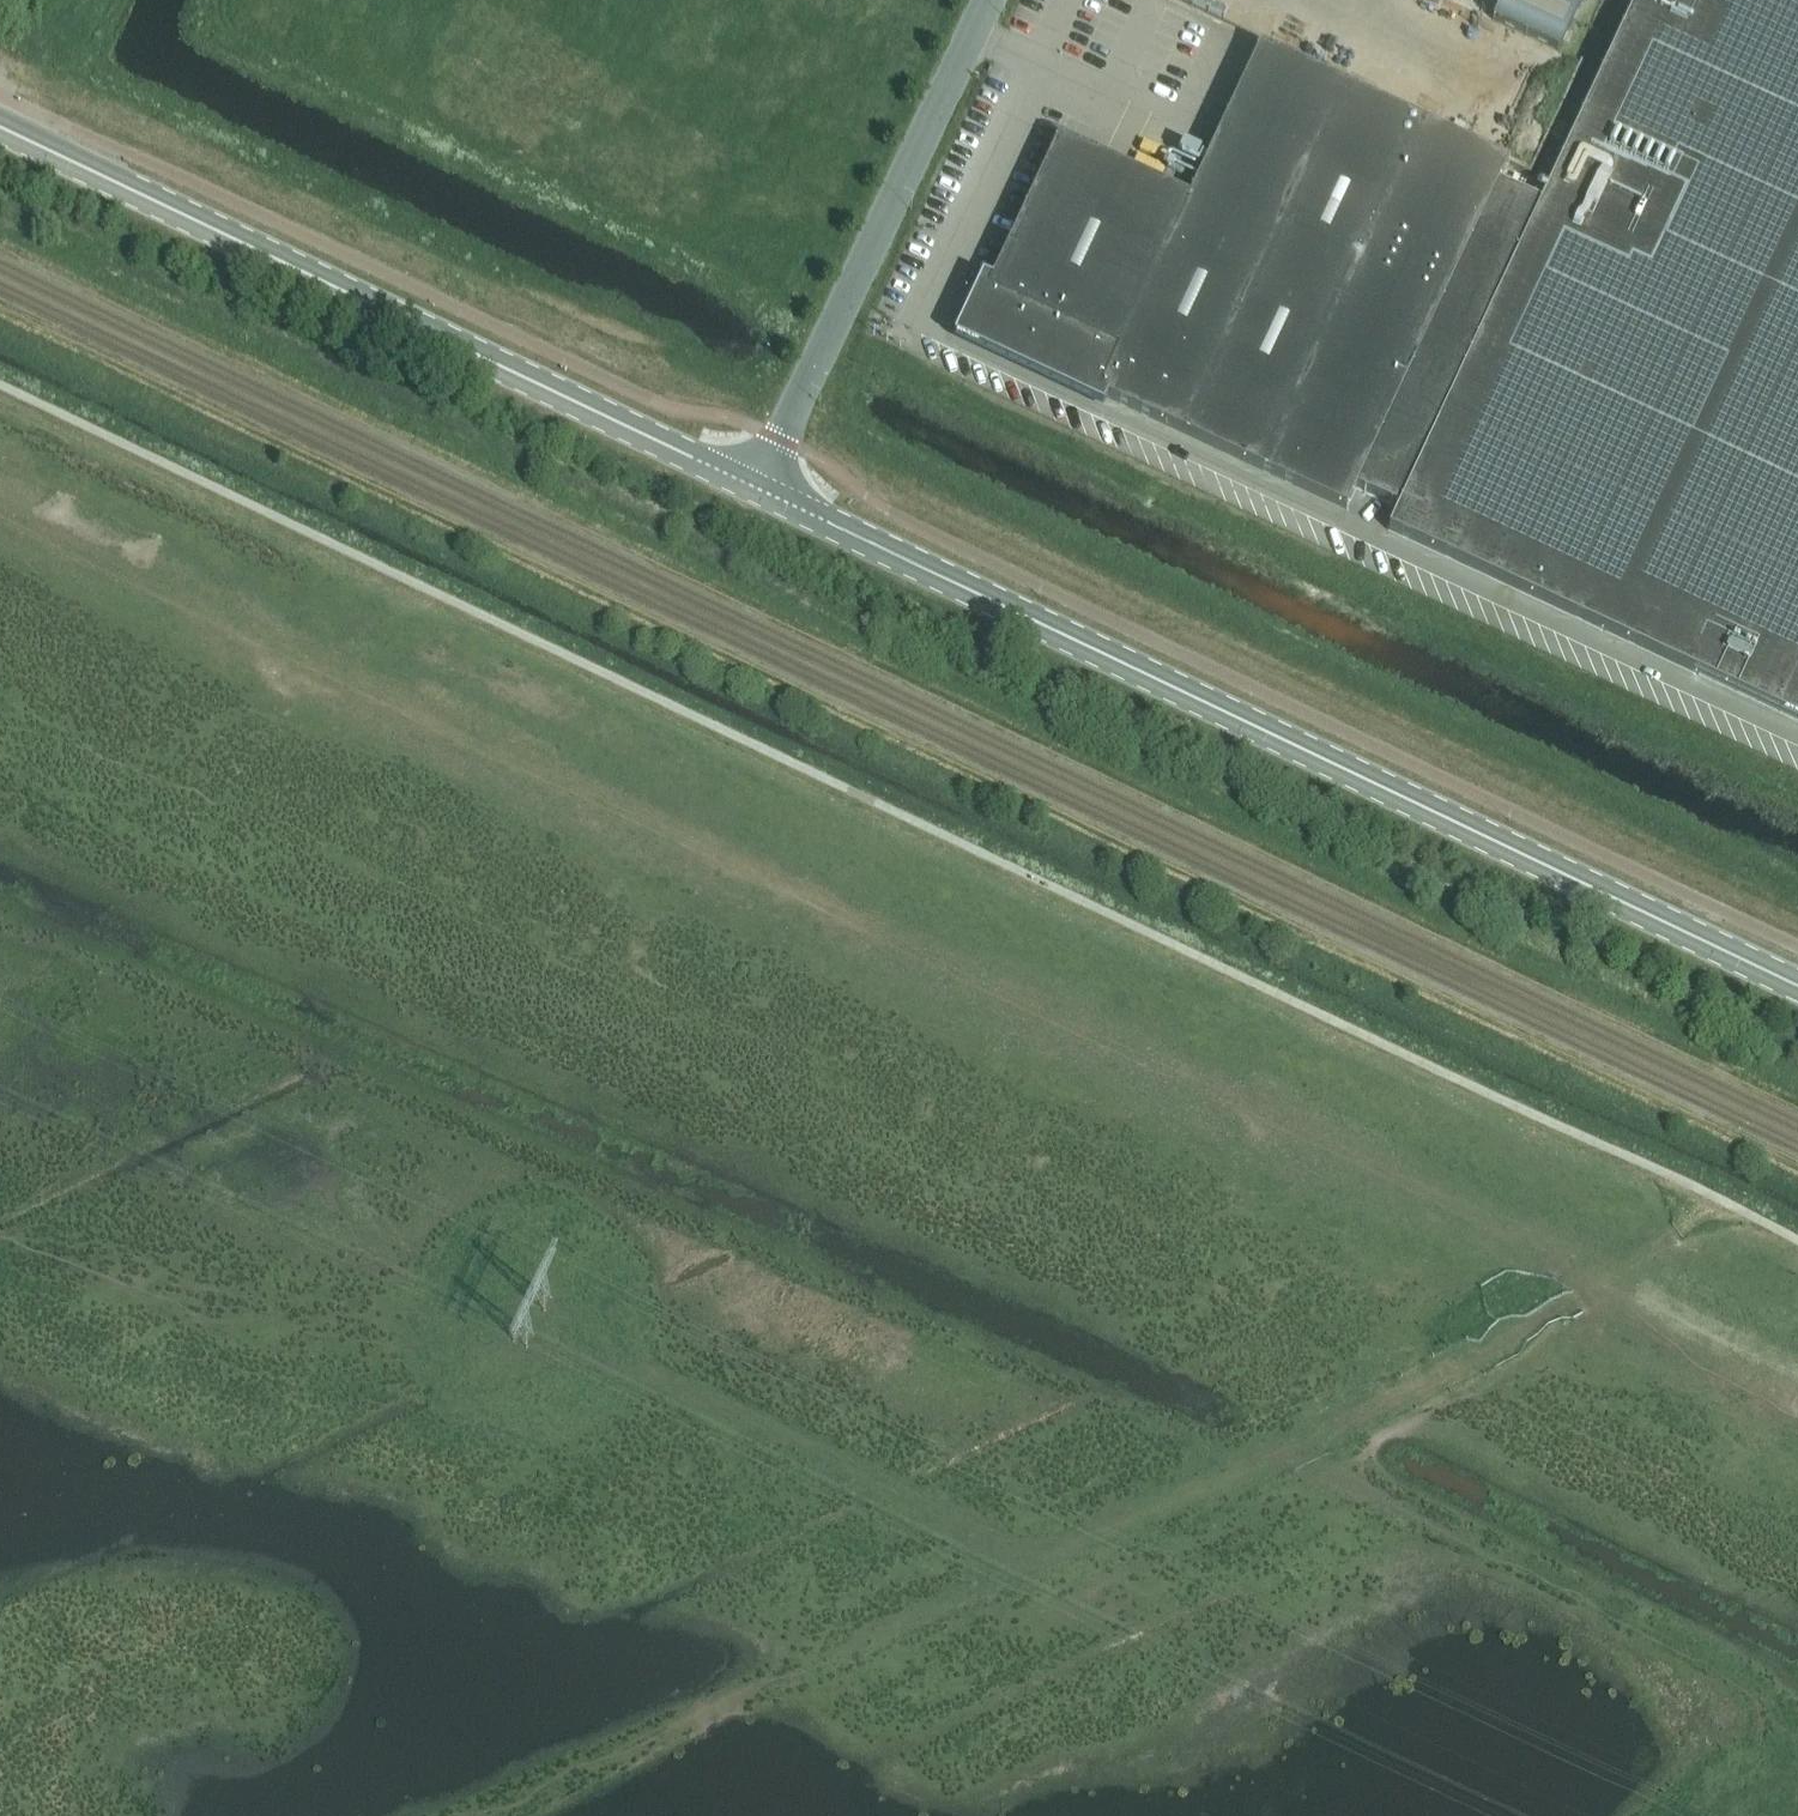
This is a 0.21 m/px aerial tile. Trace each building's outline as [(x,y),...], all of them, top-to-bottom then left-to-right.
[(954,339),(1103,408),(1107,399),(1346,510),(1357,489),(1400,509),(1390,531),(1797,721),(1797,0),(1637,0),(1542,205),(1498,185),(1509,162),(1260,47),(1189,198),(1059,137),(991,281),(982,277),(954,339)] [(1584,0),(1503,0),(1493,21),(1559,52),(1584,0)]
